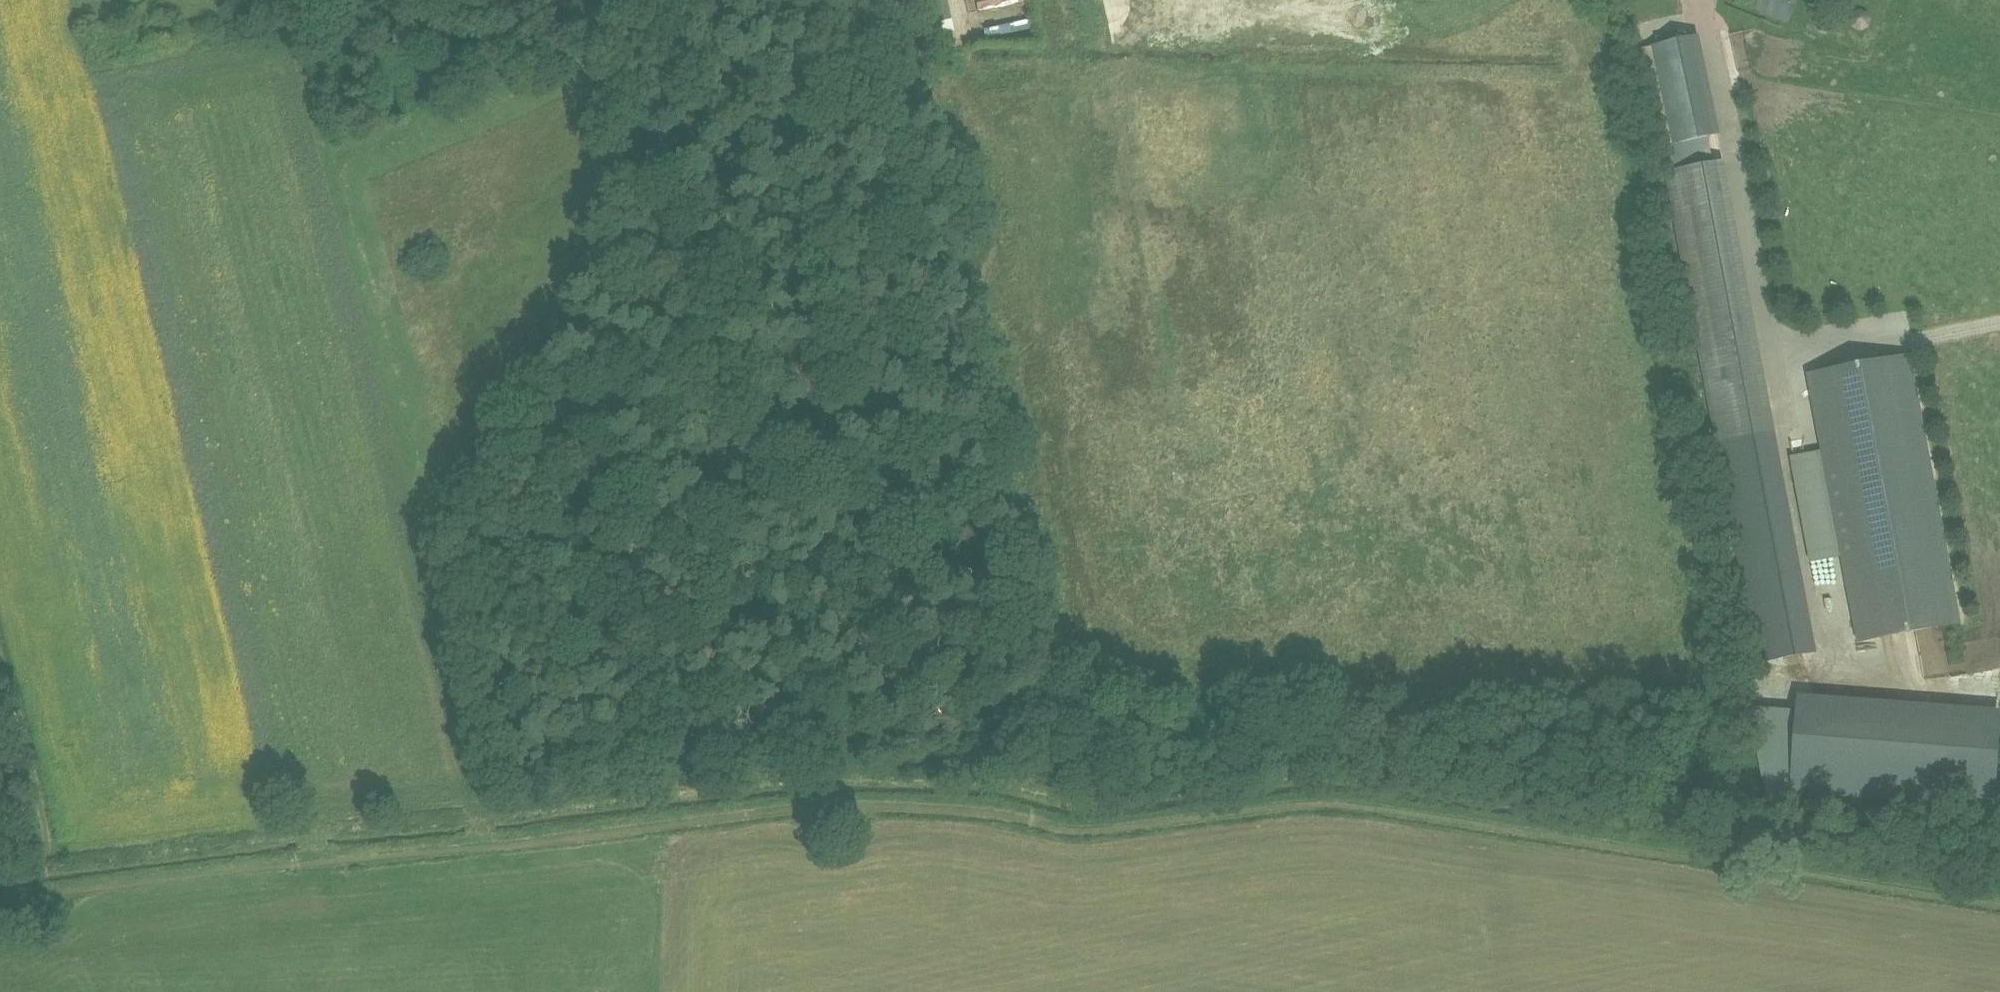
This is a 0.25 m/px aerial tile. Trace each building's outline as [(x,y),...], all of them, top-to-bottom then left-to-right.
[(1687,39),(1651,47),(1672,145),(1708,137),(1687,39)] [(1759,660),(1803,652),(1711,165),(1667,173),(1759,660)] [(1862,641),(1957,623),(1907,356),(1812,374),(1862,641)] [(1791,433),(1794,453),(1802,452),(1799,432),(1791,433)] [(1999,728),(1799,713),(1793,795),(1994,809),(1999,728)]
